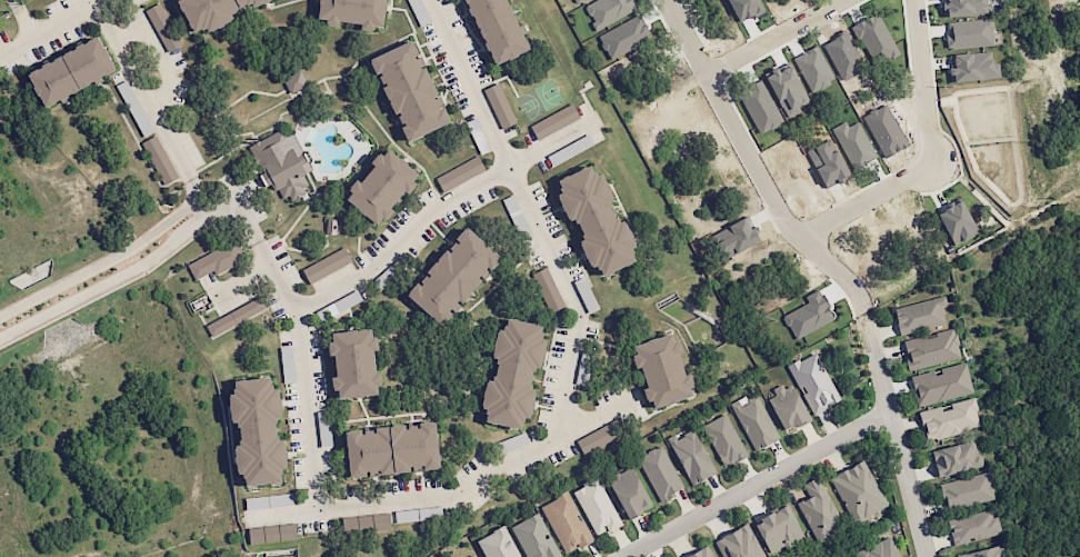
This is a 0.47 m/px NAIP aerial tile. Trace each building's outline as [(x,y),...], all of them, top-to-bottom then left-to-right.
[(200,33),(261,0),(182,0),(200,33)] [(324,19),(390,26),(392,0),(326,0),(324,19)] [(501,66),(537,49),(514,0),(471,0),(501,66)] [(946,17),(987,13),(985,0),(944,0),(946,17)] [(167,53),(181,46),(159,3),(145,10),(167,53)] [(947,23),(948,34),(945,35),(947,50),(993,45),(990,18),(947,23)] [(33,76),(52,109),(120,70),(102,38),(33,76)] [(374,62),(413,141),(456,120),(417,42),(374,62)] [(305,87),(300,72),(283,77),(288,92),(305,87)] [(516,123),(498,83),(483,90),(501,129),(516,123)] [(529,126),(537,140),(579,118),(572,103),(529,126)] [(257,146),(287,200),(313,185),(283,131),(257,146)] [(142,142),(162,185),(177,178),(157,135),(142,142)] [(394,152),(353,203),(382,226),(423,175),(394,152)] [(485,173),(479,158),(434,175),(440,190),(485,173)] [(562,185),(608,275),(642,258),(597,167),(562,185)] [(472,230),(414,298),(447,326),(504,258),(472,230)] [(194,280),(213,270),(215,274),(244,260),(235,241),(187,264),(194,280)] [(307,281),(352,265),(346,249),(301,266),(307,281)] [(549,313),(564,306),(545,267),(530,275),(549,313)] [(205,325),(211,337),(266,310),(260,297),(205,325)] [(893,306),(898,333),(946,326),(941,298),(893,306)] [(509,320),(488,421),(529,430),(550,328),(509,320)] [(961,359),(954,328),(934,332),(935,334),(902,341),(908,370),(961,359)] [(336,337),(342,399),(382,395),(376,334),(336,337)] [(638,349),(658,409),(696,397),(677,336),(638,349)] [(840,400),(814,352),(787,366),(813,415),(840,400)] [(973,394),(967,363),(910,375),(916,406),(973,394)] [(239,382),(250,487),(288,484),(277,379),(239,382)] [(793,383),(768,392),(782,430),(808,421),(793,383)] [(779,438),(756,395),(739,404),(737,400),(729,404),(754,451),(779,438)] [(980,427),(973,398),(918,411),(925,440),(980,427)] [(746,455),(724,414),(701,426),(723,467),(746,455)] [(619,441),(612,423),(576,438),(582,455),(619,441)] [(348,435),(353,479),(443,469),(439,425),(348,435)] [(692,428),(668,441),(691,485),(715,473),(692,428)] [(930,451),(936,477),(983,466),(980,454),(976,455),(972,440),(930,451)] [(635,454),(658,501),(683,490),(662,445),(644,453),(643,451),(635,454)] [(830,476),(852,523),(886,507),(865,461),(830,476)] [(653,506),(630,466),(606,479),(628,519),(653,506)] [(940,483),(945,509),(995,498),(990,472),(940,483)] [(804,484),(810,496),(797,503),(817,543),(845,529),(818,476),(804,484)] [(619,526),(600,478),(573,489),(593,537),(619,526)] [(564,554),(592,541),(568,492),(540,505),(564,554)] [(245,509),(293,505),(292,493),(244,498),(245,509)] [(769,553),(785,546),(786,548),(804,540),(787,505),(753,522),(769,553)] [(442,519),(442,508),(395,510),(395,521),(442,519)] [(952,545),(1001,534),(997,517),(991,519),(990,510),(947,519),(952,545)] [(341,517),(343,534),(391,529),(389,513),(341,517)] [(525,556),(555,556),(559,555),(538,513),(511,526),(525,556)] [(746,523),(713,542),(722,556),(765,556),(746,523)] [(248,527),(249,544),(296,541),(296,524),(248,527)] [(505,525),(476,539),(485,556),(520,556),(505,525)] [(891,535),(856,551),(859,556),(900,556),(891,535)] [(709,545),(682,556),(714,556),(709,545)] [(1004,545),(957,554),(957,556),(1006,556),(1004,545)]
